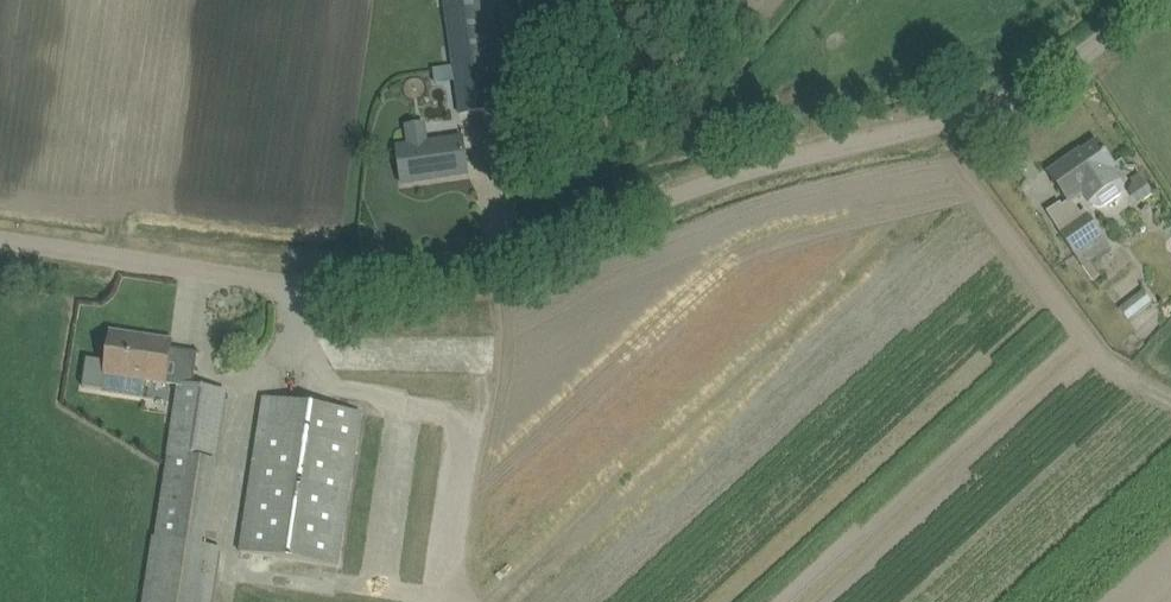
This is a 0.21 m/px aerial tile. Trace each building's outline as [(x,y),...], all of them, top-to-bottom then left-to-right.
[(460,114),(498,109),(483,0),(444,0),(460,114)] [(397,145),(399,161),(402,184),(439,179),(438,176),(448,175),(449,178),(468,175),(465,152),(463,136),(427,142),(425,124),(403,126),(406,144),(397,145)] [(1069,202),(1083,193),(1093,207),(1098,209),(1105,209),(1123,196),(1124,192),(1124,186),(1114,170),(1116,169),(1097,142),(1074,158),(1072,156),(1048,173),(1069,202)] [(1140,174),(1132,180),(1145,200),(1154,195),(1140,174)] [(1090,216),(1062,236),(1078,258),(1084,267),(1112,247),(1106,238),(1090,216)] [(1140,328),(1163,310),(1151,294),(1128,312),(1140,328)] [(83,388),(106,391),(143,397),(146,381),(165,384),(167,366),(171,342),(152,340),(152,342),(113,336),(114,334),(112,333),(109,357),(108,362),(87,359),(83,388)] [(221,548),(203,545),(226,392),(179,385),(156,538),(153,538),(143,601),(212,601),(221,548)] [(338,565),(342,542),(358,436),(362,413),(264,398),(260,421),(244,527),(240,550),(338,565)]
